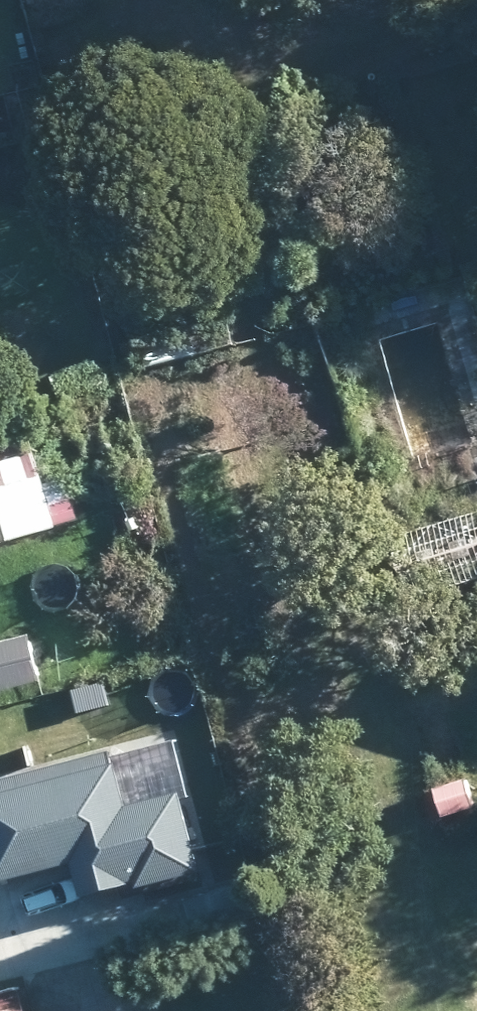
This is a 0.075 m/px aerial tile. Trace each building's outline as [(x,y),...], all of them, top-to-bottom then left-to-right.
[(66,529),(39,433),(0,443),(0,547),(66,529)] [(423,531),(441,594),(476,584),(476,516),(423,531)] [(53,684),(43,640),(29,643),(0,649),(0,696),(53,684)] [(476,812),(476,784),(448,792),(455,819),(476,812)] [(130,932),(241,901),(225,844),(195,853),(181,805),(102,827),(126,917),(130,932)] [(26,987),(0,995),(0,1010),(34,1010),(26,987)]
